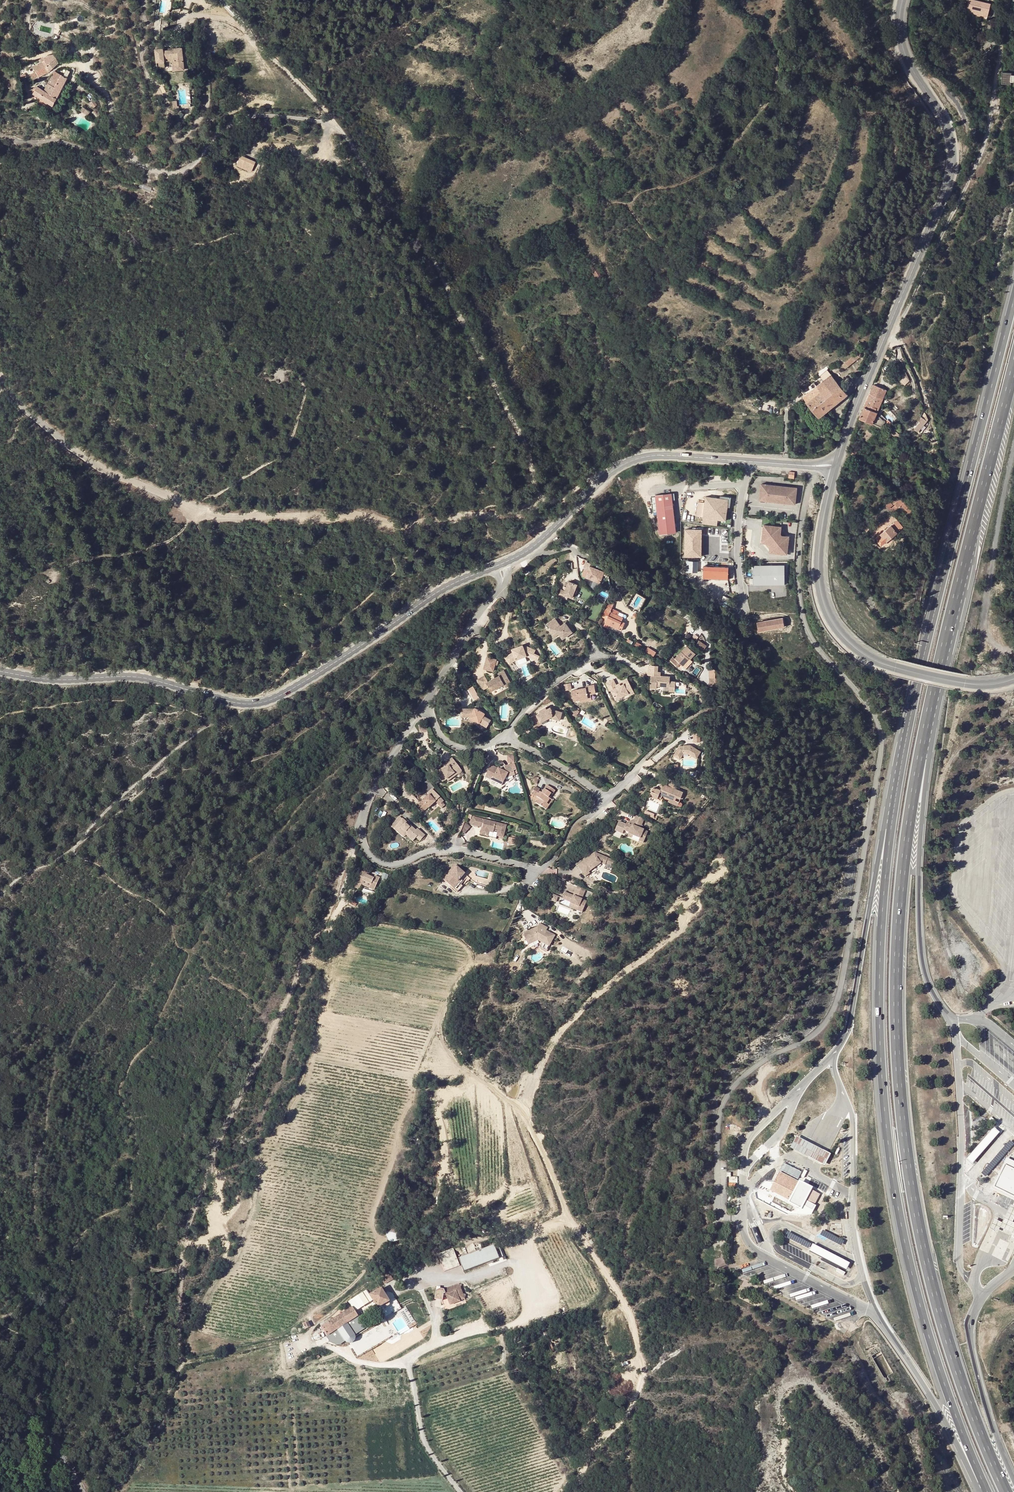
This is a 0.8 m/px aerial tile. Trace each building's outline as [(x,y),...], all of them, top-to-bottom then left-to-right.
[(976,1),(975,9),(982,11),(984,2),(976,1)] [(151,43),(155,59),(163,57),(162,52),(171,50),(175,61),(184,59),(179,38),(169,40),(170,42),(160,44),(159,40),(151,43)] [(46,57),(47,59),(50,63),(55,60),(52,57),(50,54),(46,57)] [(37,65),(43,75),(54,70),(50,63),(47,59),(37,65)] [(34,72),(33,70),(29,64),(25,65),(28,76),(32,75),(34,73),(34,72)] [(34,96),(50,107),(70,75),(59,69),(44,91),(40,88),(34,96)] [(1001,85),(1012,86),(1012,82),(1013,82),(1013,76),(1013,73),(1002,72),(1001,85)] [(77,108),(83,115),(86,112),(79,105),(77,108)] [(255,160),(240,155),(236,166),(251,171),(255,160)] [(615,259),(620,264),(623,260),(612,248),(607,252),(615,260),(615,259)] [(854,357),(841,367),(845,371),(858,361),(864,353),(860,349),(854,357)] [(820,418),(848,394),(841,386),(832,375),(804,399),(820,418)] [(903,376),(900,379),(905,385),(909,381),(903,376)] [(869,398),(861,419),(874,424),(887,390),(874,384),(869,398)] [(924,419),(915,430),(918,432),(927,422),(924,419)] [(902,436),(894,429),(890,433),(898,441),(902,436)] [(797,488),(761,485),(760,501),(796,504),(797,488)] [(673,492),(657,494),(661,533),(677,532),(673,492)] [(728,498),(705,496),(702,524),(717,526),(718,519),(726,520),(728,498)] [(902,503),(898,498),(893,502),(895,504),(890,508),(892,511),(902,503)] [(879,536),(885,543),(906,528),(900,522),(879,536)] [(761,540),(765,541),(769,546),(768,550),(788,552),(790,536),(782,535),(783,526),(763,524),(761,540)] [(700,556),(700,528),(683,528),(683,556),(700,556)] [(698,571),(698,560),(686,560),(686,572),(698,571)] [(580,577),(598,582),(602,570),(587,566),(588,562),(584,561),(580,577)] [(728,566),(703,565),(702,577),(727,579),(728,566)] [(785,565),(753,565),(753,584),(785,585),(785,565)] [(559,594),(561,588),(563,585),(564,580),(556,577),(552,587),(549,586),(546,593),(550,595),(551,591),(559,594)] [(634,592),(629,606),(639,610),(644,596),(634,592)] [(603,622),(606,623),(615,628),(618,622),(613,619),(614,617),(615,614),(608,610),(607,612),(604,610),(598,624),(602,626),(603,622)] [(542,612),(538,615),(533,619),(535,623),(539,628),(548,621),(542,612)] [(785,625),(784,617),(756,622),(758,630),(785,625)] [(501,640),(493,645),(497,652),(503,648),(515,644),(520,646),(522,642),(523,639),(514,635),(511,636),(511,633),(500,637),(501,640)] [(683,645),(674,636),(661,649),(668,657),(676,649),(678,650),(683,645)] [(699,639),(696,643),(704,649),(707,645),(699,639)] [(685,644),(671,661),(683,672),(693,661),(690,659),(695,653),(685,644)] [(645,651),(653,656),(656,651),(647,647),(645,651)] [(482,686),(496,676),(494,674),(499,671),(491,660),(486,663),(488,666),(484,668),(486,671),(482,674),(480,671),(477,673),(474,670),(468,675),(475,685),(479,682),(482,686)] [(640,667),(640,671),(643,671),(642,683),(649,684),(650,681),(662,681),(662,686),(667,686),(668,676),(662,676),(662,671),(649,670),(649,667),(640,667)] [(504,678),(499,671),(494,674),(496,676),(499,680),(504,678)] [(607,674),(599,677),(603,685),(604,685),(609,694),(622,688),(621,687),(626,684),(621,673),(615,676),(616,678),(610,681),(609,679),(607,674)] [(464,679),(458,683),(465,693),(471,689),(464,679)] [(561,699),(567,698),(576,697),(575,693),(578,693),(582,692),(580,683),(573,684),(573,686),(560,688),(561,699)] [(579,699),(578,693),(575,693),(576,697),(567,698),(568,701),(579,699)] [(468,707),(457,700),(451,709),(457,713),(461,711),(469,729),(476,726),(472,719),(470,716),(474,714),(470,706),(468,707)] [(538,714),(542,714),(551,716),(554,707),(546,705),(542,701),(540,703),(538,701),(530,709),(531,711),(528,713),(530,716),(524,721),(529,727),(535,722),(535,720),(535,716),(538,714)] [(461,711),(457,713),(466,731),(469,729),(461,711)] [(700,751),(690,746),(684,749),(680,748),(677,748),(673,755),(682,760),(685,754),(695,760),(700,751)] [(435,772),(436,774),(445,768),(446,770),(452,766),(443,753),(434,758),(435,760),(437,762),(431,765),(429,763),(425,766),(431,775),(435,772)] [(494,764),(486,776),(487,776),(491,779),(493,776),(504,782),(507,778),(509,778),(508,774),(517,772),(514,764),(509,765),(506,766),(508,768),(505,770),(494,764)] [(673,777),(666,774),(662,783),(665,784),(666,781),(671,783),(673,777)] [(493,776),(491,779),(503,785),(504,782),(493,776)] [(535,799),(538,793),(536,792),(539,787),(542,789),(544,784),(536,779),(531,788),(528,786),(529,783),(524,781),(520,788),(528,792),(524,798),(531,802),(533,798),(535,799)] [(665,784),(662,783),(657,781),(656,783),(653,782),(651,786),(648,785),(645,791),(657,796),(660,790),(667,793),(670,794),(671,792),(677,793),(680,787),(671,783),(666,781),(665,784)] [(416,789),(413,791),(415,792),(410,796),(409,795),(402,800),(409,807),(415,802),(418,802),(424,797),(422,796),(426,792),(419,784),(415,788),(416,789)] [(401,824),(386,812),(377,822),(388,832),(391,829),(398,835),(400,833),(404,836),(410,830),(402,823),(401,824)] [(640,837),(639,841),(644,843),(650,830),(642,827),(645,818),(637,815),(634,821),(637,823),(636,826),(633,824),(628,822),(625,830),(630,832),(633,834),(640,837)] [(505,826),(473,817),(470,825),(477,826),(478,822),(482,823),(481,828),(479,836),(487,838),(489,833),(493,834),(493,832),(497,833),(496,837),(502,839),(505,826)] [(590,859),(596,860),(599,853),(585,848),(567,861),(575,873),(579,870),(578,869),(590,859)] [(433,875),(449,888),(454,882),(452,880),(457,874),(453,871),(454,869),(443,861),(433,875)] [(360,872),(354,870),(350,869),(347,868),(343,879),(341,884),(346,886),(348,881),(348,880),(350,876),(357,879),(356,883),(361,885),(366,871),(360,870),(360,872)] [(572,893),(575,884),(568,881),(564,890),(554,886),(551,892),(559,895),(559,898),(567,900),(565,904),(571,906),(576,895),(572,893)] [(551,894),(549,900),(555,902),(558,895),(551,894)] [(527,922),(525,924),(527,927),(524,929),(522,926),(512,933),(516,940),(524,935),(527,939),(532,942),(534,939),(539,942),(544,933),(536,929),(536,927),(527,922)] [(519,944),(527,939),(524,935),(516,940),(519,944)] [(832,1152),(797,1134),(791,1146),(825,1164),(832,1152)] [(1006,1158),(992,1188),(1013,1199),(1013,1162),(1006,1158)] [(813,1186),(779,1171),(769,1190),(802,1208),(804,1205),(813,1209),(821,1195),(813,1190),(813,1186)] [(1011,1207),(1003,1224),(994,1220),(989,1230),(997,1234),(999,1230),(1013,1237),(1013,1225),(1013,1224),(1013,1222),(1013,1208),(1011,1207)] [(753,1216),(759,1234),(761,1234),(755,1215),(753,1216)] [(460,1270),(496,1259),(492,1246),(456,1257),(453,1248),(437,1253),(443,1271),(459,1266),(460,1270)] [(433,1278),(430,1278),(429,1289),(437,1289),(438,1283),(440,1281),(444,1292),(454,1287),(455,1288),(460,1285),(459,1280),(457,1278),(455,1274),(455,1270),(452,1270),(439,1277),(435,1277),(433,1278)] [(375,1277),(365,1283),(369,1289),(373,1297),(384,1290),(375,1277)] [(369,1289),(365,1283),(363,1280),(360,1282),(366,1291),(369,1289)] [(349,1295),(339,1299),(317,1312),(322,1321),(355,1305),(349,1295)] [(377,1307),(334,1331),(340,1334),(379,1312),(377,1307)]
